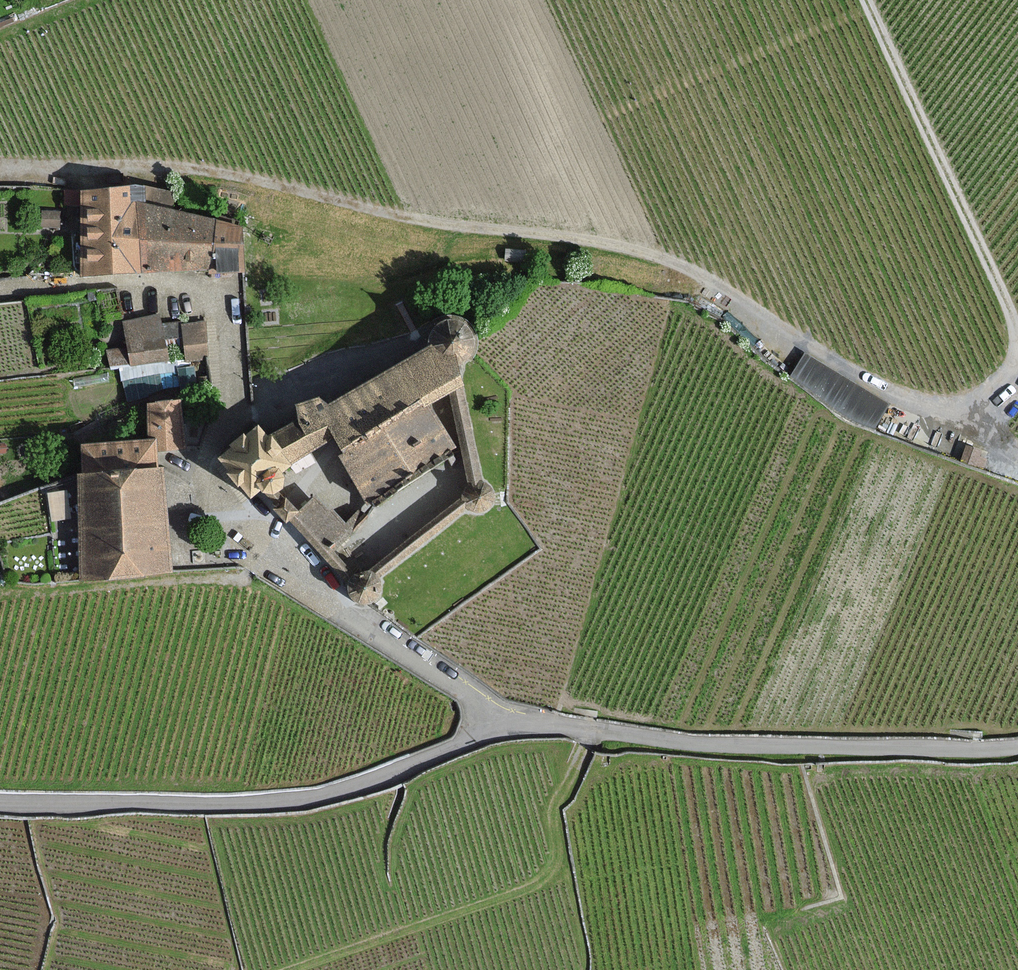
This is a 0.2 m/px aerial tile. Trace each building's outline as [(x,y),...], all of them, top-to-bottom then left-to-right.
[(140,272),(137,204),(144,203),(143,187),(132,188),(66,191),(67,205),(80,204),(83,275),(91,275),(132,273),(140,272)] [(210,269),(217,222),(144,203),(137,204),(140,272),(210,269)] [(57,227),(58,213),(44,211),(42,225),(57,227)] [(240,228),(217,222),(210,269),(210,273),(242,271),(240,228)] [(131,363),(166,359),(165,353),(162,330),(161,325),(160,316),(124,321),(128,348),(110,351),(111,365),(131,362),(131,363)] [(263,491),(265,492),(277,506),(274,509),(286,522),(289,519),(324,557),(350,584),(349,586),(349,590),(350,592),(350,594),(351,595),(353,598),(355,600),(357,602),(358,602),(360,603),(363,603),(366,603),(367,603),(369,603),(370,603),(372,602),(375,600),(377,598),(378,595),(379,594),(380,592),(380,589),(380,586),(380,583),(379,583),(378,581),(377,579),(468,508),(469,509),(472,510),(473,511),(475,511),(478,511),(481,511),(484,510),(487,508),(489,506),(491,504),(491,502),(492,501),(493,498),(493,494),(492,491),(491,488),(489,486),(486,484),(484,482),(481,481),(460,387),(463,386),(456,366),(457,366),(462,364),(466,362),(469,359),(472,356),(473,354),(475,352),(476,348),(476,347),(477,342),(477,338),(475,333),(473,329),(471,325),(467,322),(466,321),(463,319),(459,318),(454,317),(450,317),(446,317),(445,318),(441,320),(437,322),(433,325),(431,329),(429,334),(428,338),(427,343),(428,347),(335,401),(324,408),(317,396),(294,409),(297,413),(301,421),(270,439),(268,441),(267,440),(257,428),(244,438),(242,436),(236,441),(230,446),(232,448),(224,455),(219,459),(229,472),(226,474),(231,480),(236,487),(239,484),(244,490),(250,497),(258,491),(261,489),(262,490),(263,491)] [(183,326),(182,322),(161,325),(162,330),(165,353),(186,350),(183,326)] [(208,356),(203,323),(183,326),(186,350),(188,359),(208,356)] [(167,570),(159,450),(183,448),(180,403),(148,405),(151,442),(83,446),(85,476),(77,477),(84,575),(167,570)] [(980,451),(966,446),(961,461),(983,468),(986,459),(978,457),(980,451)]
